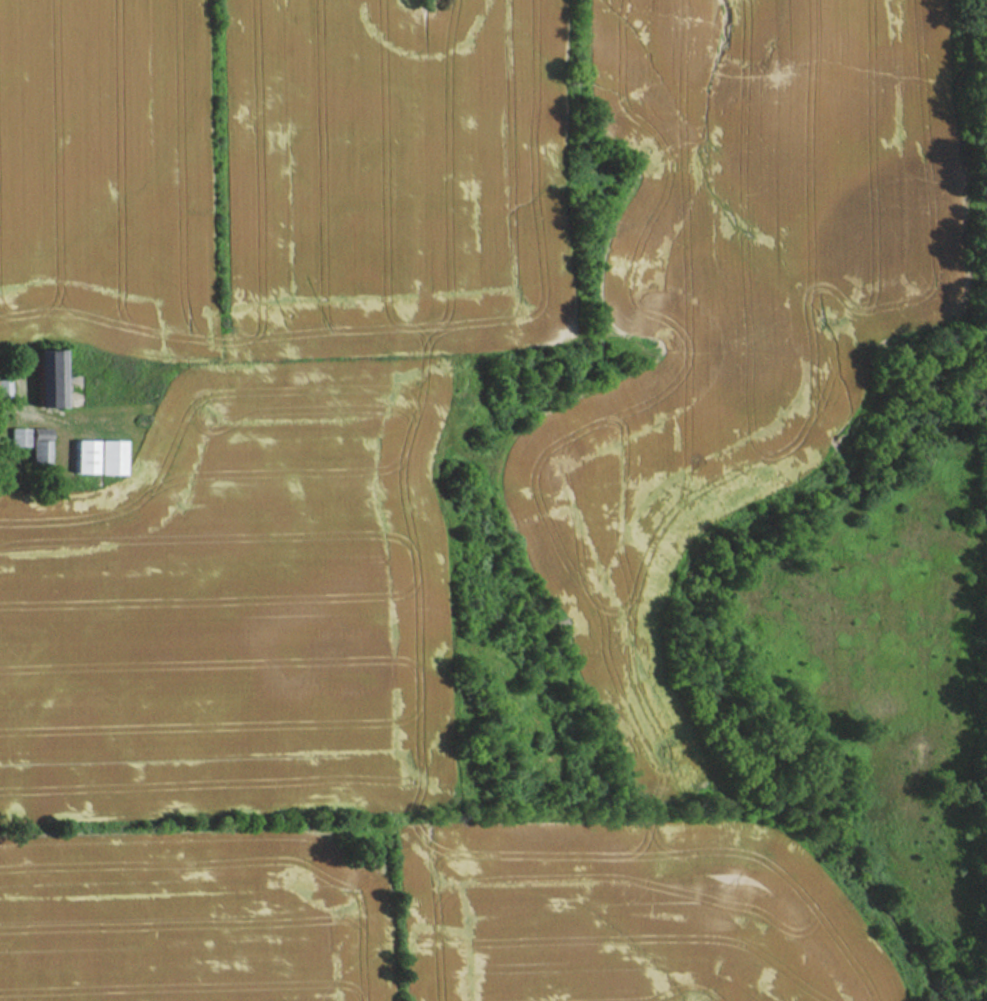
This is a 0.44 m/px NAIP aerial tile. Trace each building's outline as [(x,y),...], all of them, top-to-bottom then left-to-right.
[(62,348),(35,349),(37,406),(63,406),(62,348)] [(9,378),(0,378),(0,395),(9,395),(9,378)] [(9,445),(28,445),(29,427),(10,427),(9,445)] [(49,462),(50,427),(31,427),(31,462),(49,462)] [(74,472),(96,472),(96,439),(75,439),(74,472)] [(97,473),(123,473),(123,439),(98,439),(97,473)]
